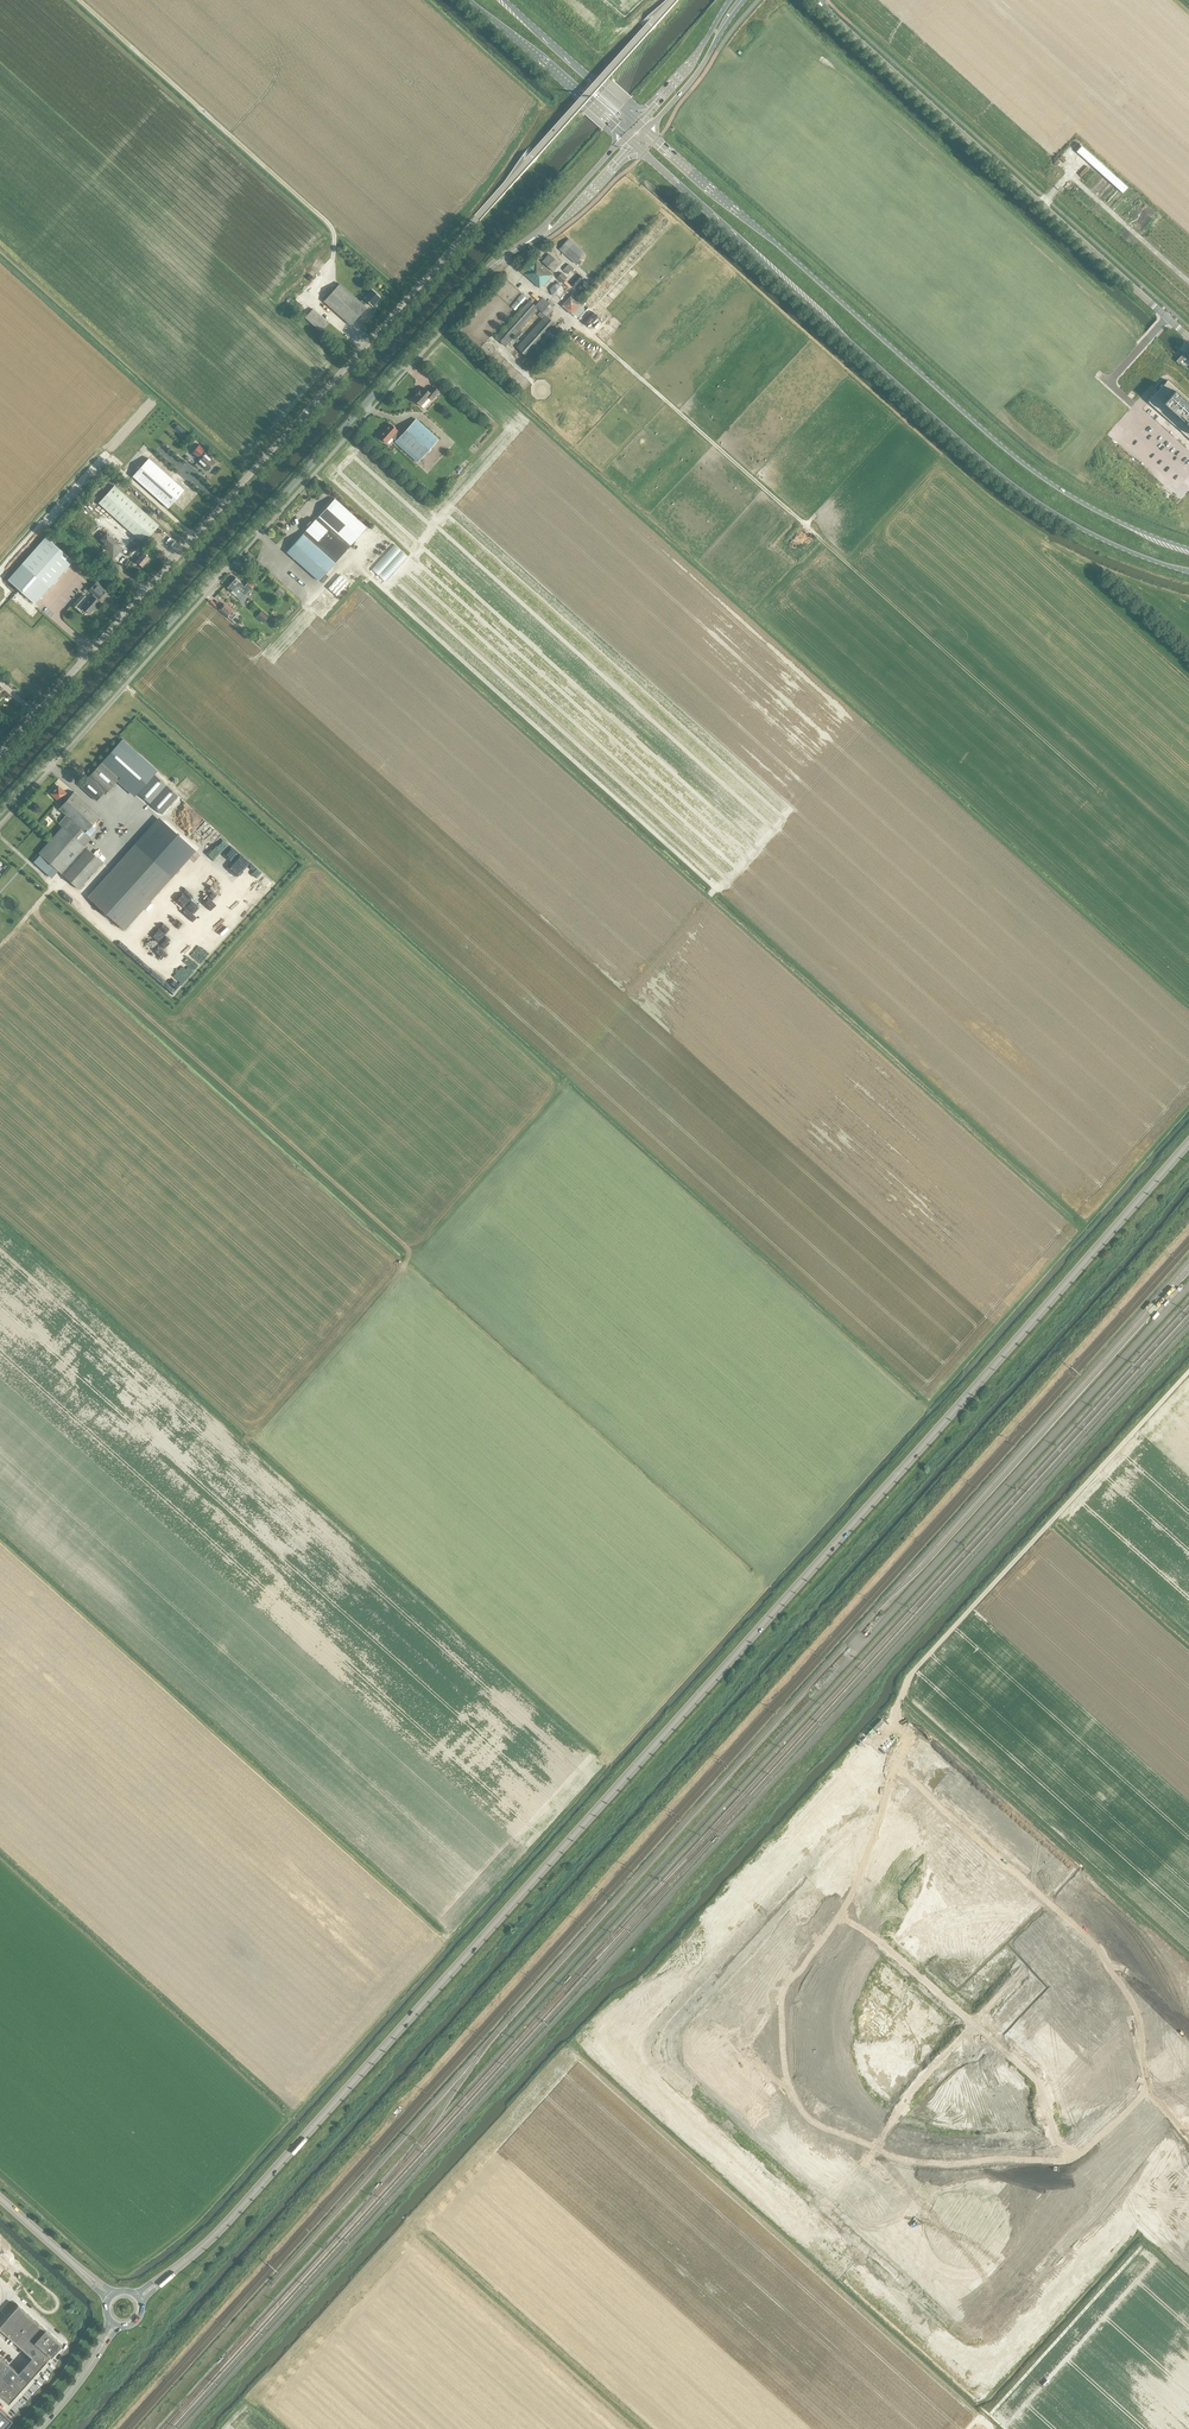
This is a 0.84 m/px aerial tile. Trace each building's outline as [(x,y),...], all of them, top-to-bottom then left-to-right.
[(1128,187),(1082,146),(1077,152),(1123,193),(1128,187)] [(586,253),(574,243),(569,238),(559,249),(564,254),(565,253),(577,264),(578,262),(580,265),(583,262),(580,260),(586,253)] [(554,272),(561,264),(550,254),(543,262),(554,272)] [(544,285),(553,275),(537,260),(525,274),(540,288),(543,284),(544,285)] [(572,271),(575,269),(569,263),(563,270),(568,274),(571,270),(572,271)] [(564,283),(568,278),(563,273),(558,278),(564,283)] [(559,297),(564,292),(562,285),(555,283),(550,289),(552,295),(559,297)] [(373,306),(380,297),(371,289),(364,297),(364,298),(360,302),(340,284),(324,301),(351,325),(366,307),(364,305),(368,301),(373,306)] [(516,311),(527,298),(522,293),(517,299),(515,301),(510,306),(516,311)] [(577,318),(585,308),(581,305),(581,304),(571,295),(562,305),(572,315),(572,314),(577,318)] [(530,358),(531,357),(534,359),(545,346),(543,343),(558,326),(547,316),(555,308),(543,297),(535,306),(529,300),(506,326),(496,337),(506,346),(516,335),(538,311),(539,312),(538,314),(543,319),(518,347),(530,358)] [(321,331),(329,322),(313,308),(305,317),(321,331)] [(1182,353),(1177,359),(1176,360),(1179,363),(1186,356),(1182,353)] [(1149,402),(1188,437),(1188,399),(1168,380),(1149,402)] [(432,400),(439,392),(433,386),(428,391),(424,387),(420,391),(416,395),(417,395),(413,399),(421,406),(429,397),(432,400)] [(439,439),(416,419),(408,429),(401,436),(396,432),(398,430),(390,424),(379,436),(387,442),(392,437),(396,441),(396,442),(418,462),(439,439)] [(182,435),(186,431),(178,424),(174,428),(182,435)] [(209,470),(216,462),(204,451),(205,449),(200,444),(194,451),(201,458),(198,461),(209,470)] [(169,508),(185,490),(149,458),(133,476),(169,508)] [(144,543),(159,525),(115,485),(99,503),(144,543)] [(335,499),(316,520),(312,524),(311,523),(309,526),(310,526),(306,531),(307,531),(288,552),(320,581),(368,528),(335,499)] [(103,529),(92,541),(113,560),(124,548),(119,543),(107,532),(103,529)] [(22,564),(8,579),(35,604),(49,588),(73,561),(46,537),(22,564)] [(395,543),(372,568),(386,580),(408,556),(395,543)] [(132,556),(139,549),(135,546),(129,553),(132,556)] [(143,567),(151,559),(143,552),(141,551),(137,554),(138,555),(135,559),(136,560),(135,561),(143,567)] [(100,569),(106,562),(102,558),(95,565),(100,569)] [(341,574),(329,588),(337,596),(349,582),(341,574)] [(234,576),(230,580),(245,594),(250,589),(253,585),(249,581),(244,586),(240,582),(241,582),(234,576)] [(245,594),(230,580),(225,585),(232,591),(233,590),(237,594),(235,596),(240,600),(245,595),(245,594)] [(94,594),(82,607),(90,614),(97,607),(101,603),(96,599),(97,598),(98,599),(107,590),(97,581),(89,590),(94,594)] [(281,596),(285,591),(280,586),(275,591),(281,596)] [(226,616),(232,610),(224,603),(218,609),(226,616)] [(263,623),(268,617),(261,611),(256,617),(263,623)] [(103,761),(100,764),(118,779),(120,777),(138,793),(154,774),(119,742),(102,761),(103,761)] [(87,778),(80,786),(83,789),(96,801),(103,793),(105,794),(118,779),(100,764),(90,775),(87,778)] [(62,826),(39,853),(69,880),(79,889),(103,862),(85,846),(78,840),(92,825),(100,815),(74,791),(67,799),(65,797),(67,794),(62,789),(58,785),(55,789),(51,793),(60,802),(61,801),(63,803),(58,808),(66,815),(58,823),(62,826)] [(178,796),(166,785),(150,804),(161,814),(178,796)] [(140,848),(93,901),(119,925),(167,872),(191,846),(164,822),(140,848)] [(18,2305),(8,2316),(15,2322),(25,2311),(18,2305)] [(25,2311),(15,2322),(21,2328),(32,2317),(25,2311)] [(0,2325),(0,2328),(6,2333),(15,2322),(8,2316),(0,2325)] [(32,2317),(21,2328),(26,2332),(28,2334),(38,2323),(32,2317)] [(15,2322),(6,2333),(12,2338),(21,2328),(15,2322)] [(38,2323),(28,2334),(30,2336),(35,2340),(45,2329),(38,2323)] [(21,2328),(12,2338),(17,2342),(26,2332),(21,2328)] [(45,2329),(35,2340),(42,2346),(44,2348),(54,2337),(45,2329)] [(26,2332),(17,2342),(21,2346),(30,2336),(28,2334),(26,2332)] [(30,2336),(21,2346),(25,2350),(35,2340),(30,2336)] [(54,2337),(44,2348),(51,2354),(58,2347),(58,2346),(58,2345),(59,2344),(59,2343),(58,2341),(58,2340),(54,2337)] [(35,2340),(25,2350),(32,2356),(33,2357),(37,2352),(42,2346),(35,2340)] [(42,2346),(37,2352),(46,2360),(51,2354),(44,2348),(42,2346)] [(32,2356),(25,2364),(35,2372),(46,2360),(37,2352),(33,2357),(32,2356)] [(0,2370),(0,2373),(3,2376),(12,2366),(7,2362),(0,2370)] [(19,2372),(15,2376),(24,2385),(35,2372),(25,2364),(19,2372)] [(12,2366),(3,2376),(10,2382),(15,2376),(19,2372),(18,2372),(12,2366)] [(0,2379),(0,2393),(10,2382),(3,2376),(0,2379)] [(15,2376),(10,2382),(19,2390),(24,2385),(15,2376)] [(0,2393),(0,2394),(5,2399),(6,2399),(8,2399),(9,2399),(11,2399),(12,2398),(19,2390),(10,2382),(0,2393)] [(13,2418),(11,2417),(0,2407),(0,2428),(3,2428),(13,2418)]
